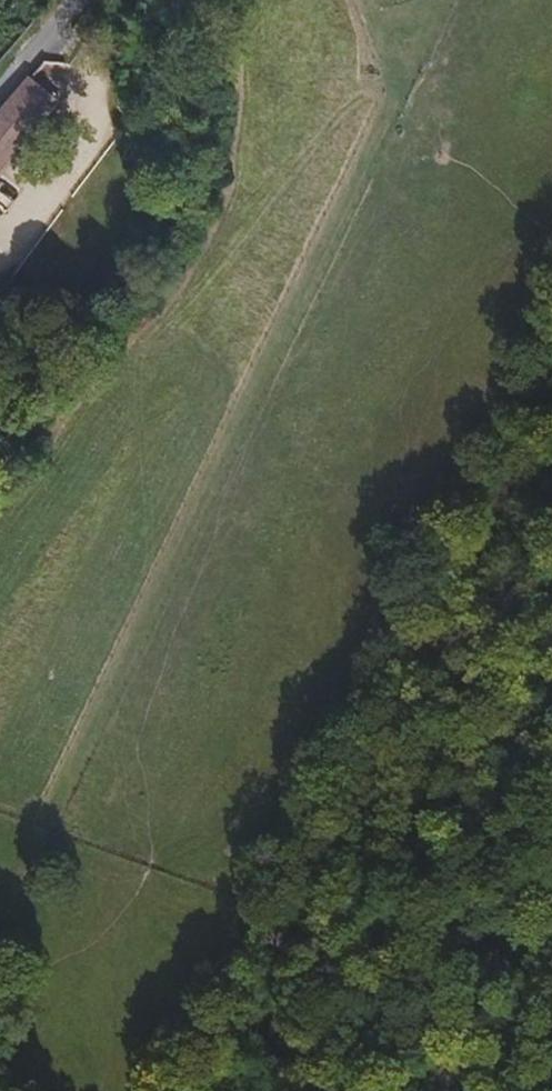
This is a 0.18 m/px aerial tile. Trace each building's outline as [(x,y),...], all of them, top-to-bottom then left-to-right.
[(32,80),(30,78),(0,114),(0,152),(49,95),(32,80)] [(49,95),(0,152),(0,172),(58,102),(49,95)]
